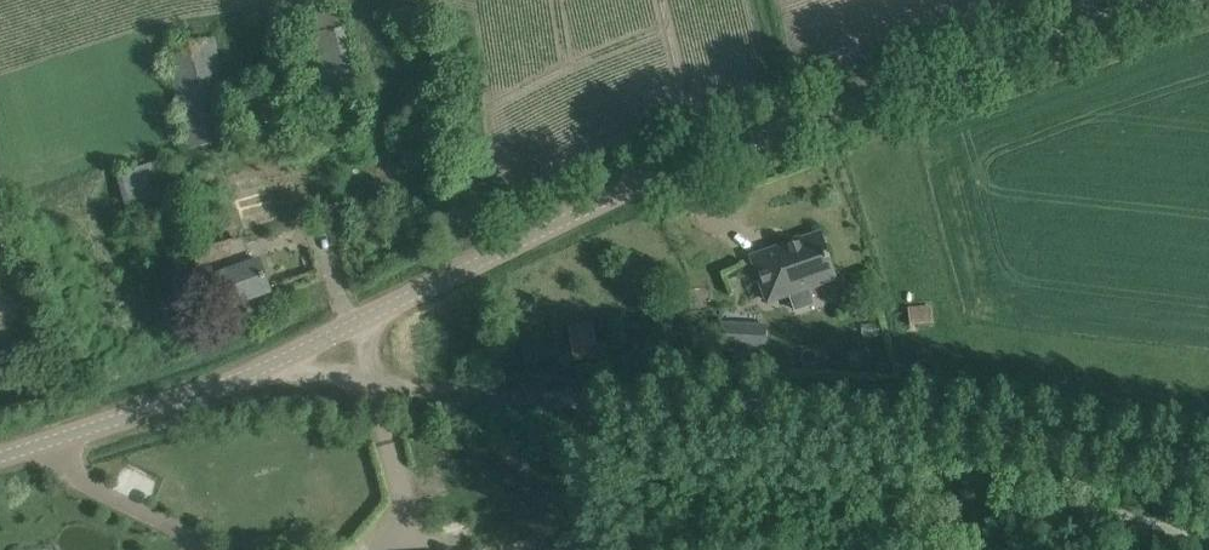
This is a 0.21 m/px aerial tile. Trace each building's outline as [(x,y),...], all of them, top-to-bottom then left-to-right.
[(293,39),(305,98),(358,84),(345,26),(293,39)] [(167,51),(188,148),(235,138),(214,41),(167,51)] [(178,196),(168,159),(117,173),(127,210),(178,196)] [(753,257),(769,301),(836,277),(821,233),(753,257)] [(210,244),(192,249),(199,271),(215,266),(230,306),(271,292),(260,260),(247,265),(238,238),(210,245),(210,244)] [(896,283),(909,279),(902,256),(888,261),(896,283)] [(911,306),(912,322),(933,321),(932,305),(911,306)] [(592,322),(569,326),(573,350),(575,361),(598,357),(596,346),(592,322)] [(765,350),(766,325),(722,323),(721,348),(765,350)]
